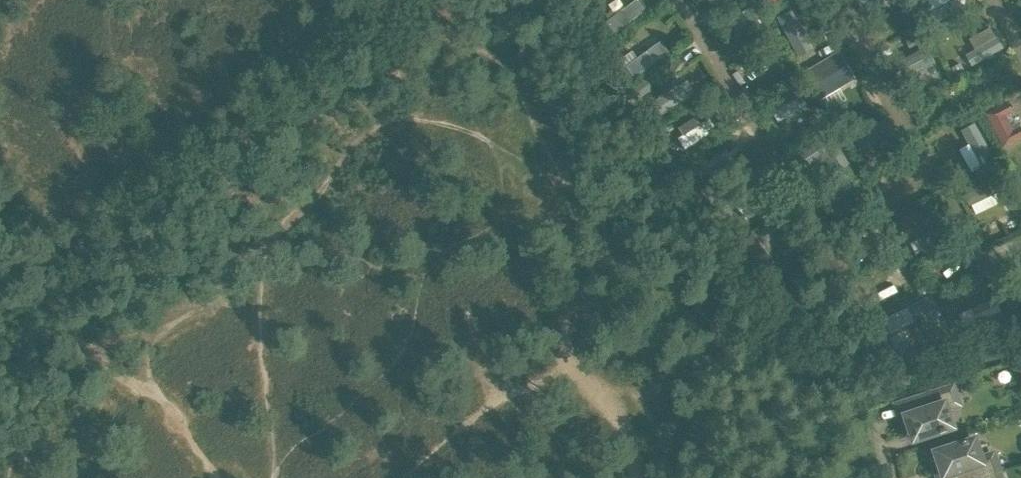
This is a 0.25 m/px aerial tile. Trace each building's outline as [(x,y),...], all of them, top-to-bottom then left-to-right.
[(605,23),(613,34),(645,10),(638,0),(635,0),(615,15),(609,20),(605,23)] [(861,9),(879,0),(856,0),(861,9)] [(928,14),(934,25),(969,7),(966,0),(954,0),(928,14)] [(750,7),(729,20),(735,30),(736,30),(756,17),(750,7)] [(611,10),(605,15),(608,20),(615,15),(611,10)] [(790,10),(776,18),(797,57),(812,49),(790,10)] [(756,17),(736,30),(741,38),(761,26),(756,17)] [(768,28),(761,32),(768,44),(775,40),(768,28)] [(914,37),(906,41),(912,52),(919,48),(914,37)] [(996,39),(965,56),(971,66),(1002,49),(996,39)] [(659,42),(623,68),(630,78),(632,80),(667,54),(659,42)] [(613,45),(605,50),(611,60),(619,55),(613,45)] [(925,49),(886,70),(894,84),(933,63),(925,49)] [(838,54),(803,75),(818,100),(854,79),(849,69),(847,70),(838,54)] [(959,63),(951,68),(955,75),(963,70),(959,63)] [(623,68),(616,73),(623,83),(630,78),(623,68)] [(686,82),(651,103),(659,117),(694,95),(686,82)] [(635,87),(628,92),(635,101),(641,96),(635,87)] [(800,95),(771,112),(778,122),(806,105),(800,95)] [(984,114),(1002,147),(1020,138),(1020,129),(1019,126),(1013,129),(1006,116),(1012,112),(1007,102),(984,114)] [(652,109),(643,115),(650,125),(658,119),(652,109)] [(846,111),(835,116),(839,124),(850,120),(846,111)] [(814,114),(807,119),(812,126),(819,121),(814,114)] [(706,121),(677,139),(684,149),(713,131),(706,121)] [(974,124),(960,131),(982,170),(995,162),(974,124)] [(662,125),(649,134),(655,143),(669,134),(662,125)] [(827,133),(796,154),(805,168),(822,157),(823,158),(826,162),(832,172),(846,163),(827,133)] [(687,161),(679,166),(686,176),(694,170),(687,161)] [(729,165),(700,193),(711,204),(740,176),(729,165)] [(998,177),(963,194),(969,207),(1004,190),(998,177)] [(864,196),(853,201),(856,209),(867,204),(864,196)] [(902,218),(894,222),(900,233),(908,229),(902,218)] [(940,228),(909,244),(915,255),(945,239),(940,228)] [(731,231),(721,238),(727,248),(737,242),(731,231)] [(752,235),(741,243),(760,270),(771,262),(752,235)] [(887,237),(879,241),(885,251),(893,247),(887,237)] [(918,277),(911,282),(918,292),(925,288),(918,277)] [(909,309),(907,310),(913,321),(919,318),(926,333),(937,354),(951,347),(955,345),(931,298),(928,299),(909,309)] [(948,299),(942,303),(949,314),(955,309),(948,299)] [(998,313),(962,328),(969,343),(1004,328),(998,313)] [(893,317),(883,322),(889,334),(899,329),(893,317)] [(913,442),(953,429),(947,410),(960,405),(953,386),(901,403),(907,423),(903,424),(907,436),(911,434),(913,442)] [(975,439),(935,452),(937,460),(933,461),(937,472),(941,471),(943,477),(983,477),(1000,472),(994,454),(981,458),(975,439)]
